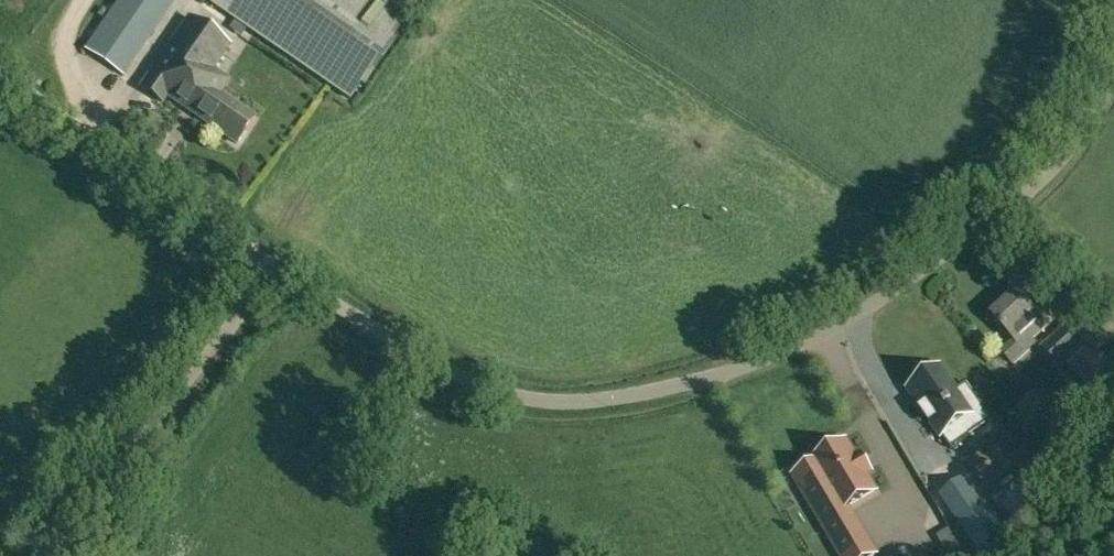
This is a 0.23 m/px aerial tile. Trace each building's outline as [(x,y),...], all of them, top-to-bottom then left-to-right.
[(98,30),(85,48),(123,74),(135,56),(174,0),(119,0),(98,30)] [(347,102),(401,24),(367,0),(199,0),(347,102)] [(406,17),(418,0),(382,0),(406,17)] [(189,102),(203,112),(200,117),(237,143),(255,117),(217,91),(216,92),(202,83),(229,44),(189,17),(141,87),(162,101),(166,94),(186,107),(189,102)] [(1031,340),(1047,325),(1016,293),(992,316),(1014,339),(1002,350),(1014,362),(1035,343),(1031,340)] [(1061,367),(1096,334),(1077,315),(1042,347),(1061,367)] [(1088,351),(1073,365),(1106,401),(1113,394),(1113,379),(1088,351)] [(960,422),(982,407),(966,384),(956,391),(940,368),(909,389),(922,408),(919,410),(920,412),(921,411),(929,423),(928,424),(929,426),(933,423),(950,449),(970,436),(960,422)] [(842,555),(871,555),(874,554),(847,507),(874,491),(866,477),(874,473),(861,452),(853,456),(845,442),(812,462),(824,482),(805,493),(842,555)] [(1008,508),(1016,501),(1006,491),(999,497),(1008,508)] [(949,555),(956,555),(963,552),(949,527),(936,534),(949,555)]
